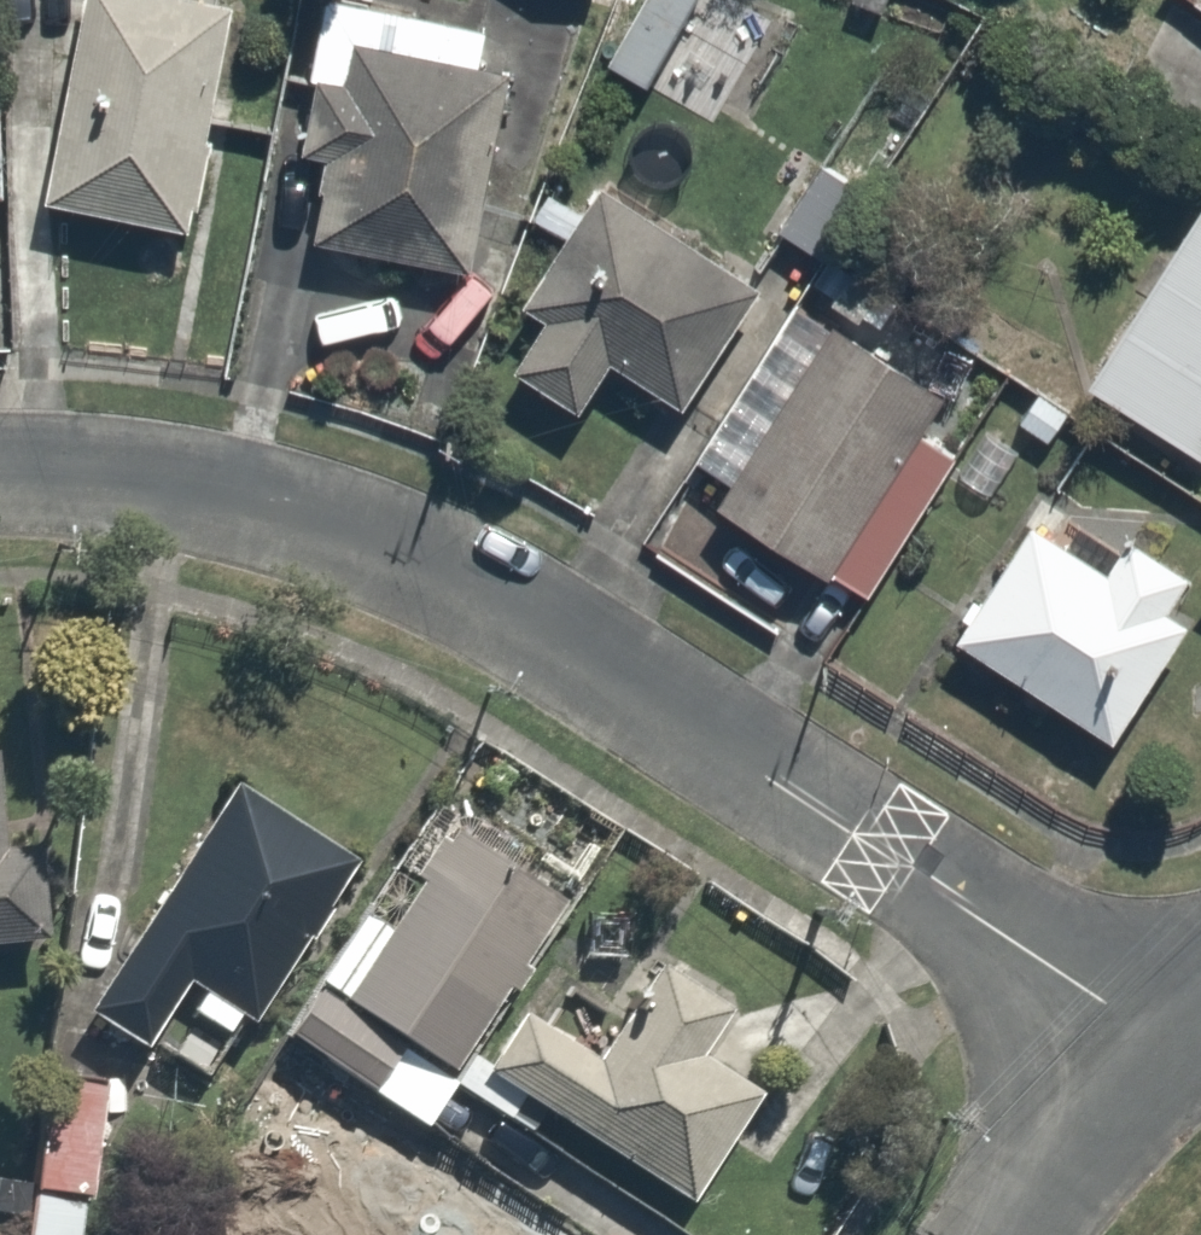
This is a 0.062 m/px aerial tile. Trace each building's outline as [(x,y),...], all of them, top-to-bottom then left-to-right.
[(215,1),(211,0),(70,0),(25,196),(164,227),(215,1)] [(288,149),(310,153),(297,231),(462,259),(504,8),(454,0),(313,0),(288,149)] [(692,2),(693,0),(631,0),(593,60),(638,88),(664,46),(678,55),(706,11),(692,2)] [(876,0),(847,0),(871,12),(876,0)] [(0,97),(0,189),(9,188),(1,97),(0,97)] [(812,259),(868,188),(817,148),(761,219),(812,259)] [(567,404),(596,360),(663,404),(749,275),(590,169),(504,298),(532,316),(502,361),(567,404)] [(1190,191),(1074,372),(1198,452),(1200,447),(1200,199),(1190,191)] [(861,600),(949,465),(907,437),(930,403),(818,330),(707,499),(861,600)] [(1094,734),(1183,602),(1170,593),(1183,575),(1118,531),(1098,561),(1020,509),(939,629),(1094,734)] [(33,840),(12,843),(0,748),(0,943),(45,937),(33,840)] [(82,1004),(154,1053),(185,1007),(224,1033),(244,1004),(259,1014),(362,862),(235,776),(82,1004)] [(553,1119),(465,1060),(582,885),(467,807),(391,921),(369,906),(285,1033),(419,1123),(510,1183),(553,1119)] [(745,996),(671,947),(606,1047),(532,999),(486,1070),(682,1199),(765,1072),(716,1040),(745,996)] [(43,1065),(28,1234),(98,1234),(113,1072),(43,1065)] [(363,1093),(303,1173),(386,1234),(398,1234),(453,1162),(363,1093)]
